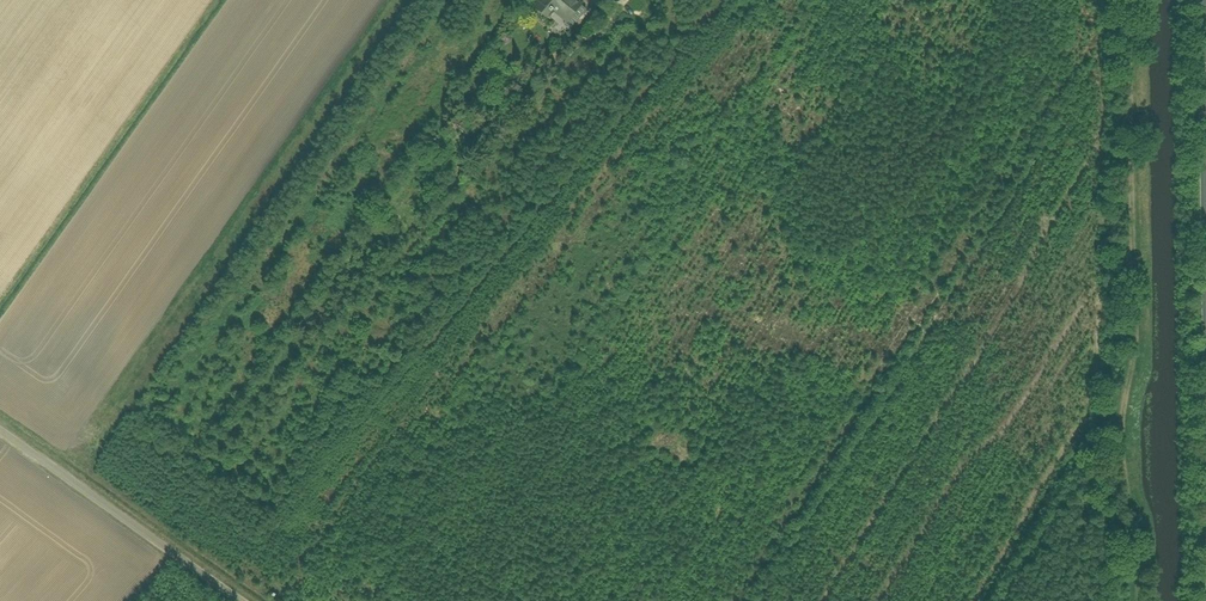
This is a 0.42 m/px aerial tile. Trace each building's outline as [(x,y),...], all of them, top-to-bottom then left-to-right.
[(554,12),(573,29),(589,10),(578,0),(539,0),(532,8),(547,20),(554,12)]
